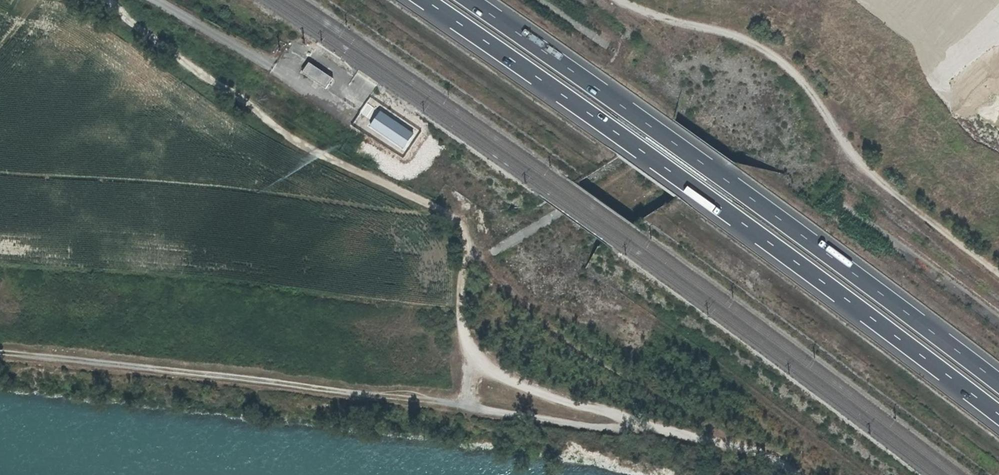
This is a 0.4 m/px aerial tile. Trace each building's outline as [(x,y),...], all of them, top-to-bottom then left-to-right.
[(333,79),(310,63),(302,74),(326,90),(333,79)] [(413,133),(380,111),(369,127),(403,149),(413,133)]
